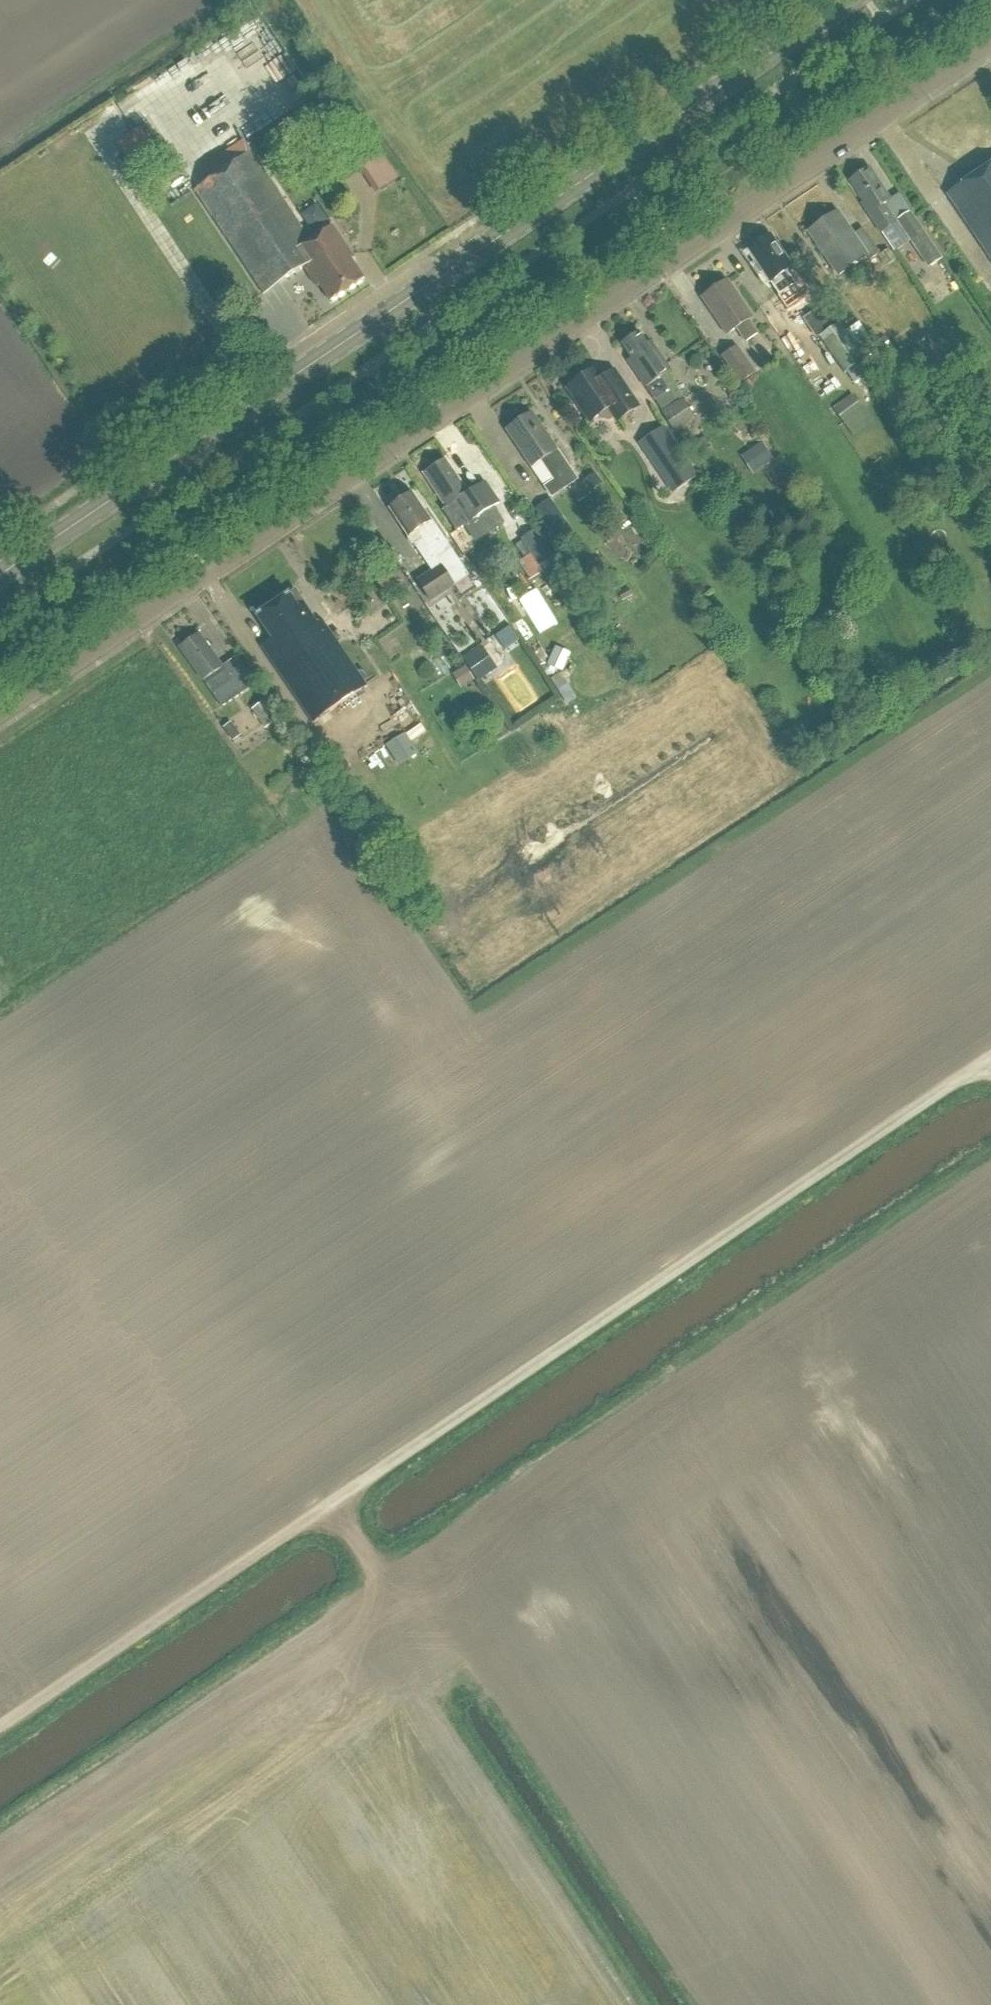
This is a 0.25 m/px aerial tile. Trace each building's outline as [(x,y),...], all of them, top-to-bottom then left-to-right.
[(353,259),(332,227),(310,242),(251,153),(195,190),(264,295),(304,269),(317,288),(320,286),(331,303),(364,281),(351,261),(353,259)] [(381,153),(358,164),(371,190),(394,178),(381,153)] [(946,194),(990,261),(990,164),(946,194)] [(881,233),(895,224),(882,205),(890,200),(869,169),(850,182),(864,204),(862,205),(881,233)] [(853,236),(837,212),(808,231),(839,277),(867,257),(869,261),(880,254),(863,229),(853,236)] [(941,261),(937,253),(923,233),(910,214),(898,222),(912,241),(925,261),(929,268),(941,261)] [(796,284),(787,271),(792,267),(771,236),(749,252),(770,283),(771,282),(780,295),(796,284)] [(757,334),(748,321),(752,318),(727,281),(702,298),(727,335),(737,329),(746,342),(757,334)] [(824,307),(808,318),(845,373),(865,359),(840,322),(837,325),(824,307)] [(647,345),(639,333),(622,344),(632,359),(628,362),(655,401),(669,391),(660,378),(671,371),(651,342),(647,345)] [(740,383),(755,374),(737,347),(722,357),(740,383)] [(637,408),(618,380),(613,373),(602,380),(595,370),(569,388),(591,421),(601,414),(604,418),(609,419),(615,415),(619,420),(637,408)] [(850,395),(830,406),(835,415),(855,403),(850,395)] [(676,431),(697,418),(683,396),(662,410),(676,431)] [(577,480),(532,413),(506,430),(532,467),(541,461),(555,481),(545,487),(552,497),(577,480)] [(762,443),(748,453),(759,470),(774,460),(762,443)] [(677,447),(656,461),(676,491),(697,478),(677,447)] [(457,532),(465,526),(476,543),(505,523),(497,512),(490,517),(487,512),(499,504),(485,482),(467,494),(445,461),(429,471),(433,476),(428,480),(447,508),(443,510),(457,532)] [(595,473),(583,483),(591,494),(604,484),(595,473)] [(432,570),(415,581),(430,602),(468,577),(447,546),(432,523),(426,514),(424,515),(411,495),(390,509),(410,538),(418,532),(423,540),(415,546),(432,570)] [(562,545),(578,534),(561,510),(545,521),(562,545)] [(539,565),(554,555),(537,528),(521,538),(539,565)] [(305,605),(296,592),(290,596),(290,595),(257,618),(272,640),(262,647),(314,723),(366,687),(321,621),(317,624),(304,606),(305,605)] [(511,626),(496,636),(505,651),(520,641),(511,626)] [(221,668),(199,635),(181,648),(204,681),(213,695),(222,708),(256,685),(249,675),(237,658),(221,668)] [(473,652),(461,659),(476,682),(488,674),(473,652)] [(562,672),(567,660),(553,654),(548,665),(562,672)] [(464,668),(455,674),(464,687),(473,680),(464,668)] [(254,710),(266,728),(279,720),(266,701),(254,710)] [(405,737),(389,747),(400,764),(416,754),(405,737)]
